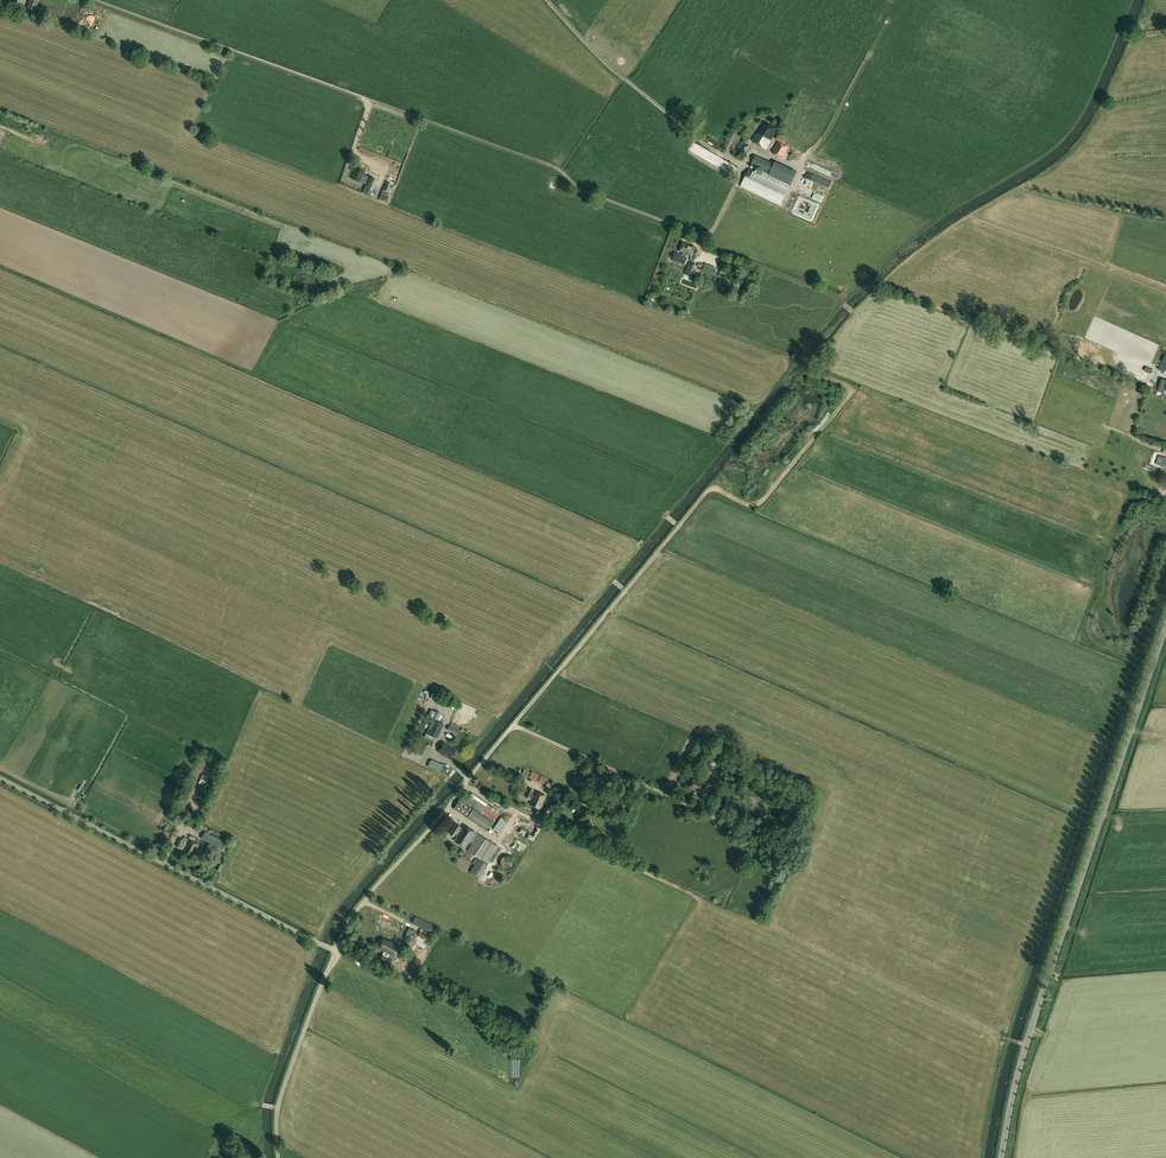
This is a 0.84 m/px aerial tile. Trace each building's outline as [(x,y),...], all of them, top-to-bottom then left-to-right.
[(39,0),(30,0),(27,8),(35,10),(39,0)] [(752,140),(766,148),(777,129),(764,121),(752,140)] [(732,151),(742,130),(735,127),(725,148),(732,151)] [(782,143),(785,138),(779,134),(776,139),(782,143)] [(745,150),(748,144),(742,141),(739,147),(745,150)] [(778,141),(771,152),(782,159),(789,148),(778,141)] [(701,155),(715,163),(719,156),(699,146),(698,148),(696,147),(694,151),(701,155)] [(751,164),(770,173),(774,164),(755,155),(751,164)] [(718,167),(732,173),(734,166),(721,160),(718,167)] [(786,166),(782,175),(789,178),(793,169),(786,166)] [(364,171),(355,168),(351,179),(360,182),(364,171)] [(749,169),(740,186),(780,205),(790,185),(761,171),(760,174),(749,169)] [(368,176),(366,184),(363,192),(368,194),(373,182),(372,182),(374,178),(368,176)] [(386,181),(383,189),(389,191),(392,184),(386,181)] [(687,254),(691,255),(694,246),(683,242),(679,251),(683,253),(682,255),(675,252),(671,260),(684,265),(687,257),(686,256),(687,254)] [(689,262),(684,273),(692,276),(698,278),(699,274),(693,272),(696,265),(689,262)] [(1165,353),(1158,370),(1165,373),(1165,353)] [(1159,467),(1158,467),(1155,476),(1165,480),(1165,470),(1159,467)] [(443,723),(432,718),(426,732),(437,737),(443,723)] [(460,729),(449,725),(447,730),(458,734),(460,729)] [(447,757),(447,756),(450,759),(456,750),(444,742),(438,752),(447,757)] [(702,771),(711,775),(713,769),(705,765),(702,771)] [(522,773),(529,777),(537,781),(539,775),(532,771),(531,773),(524,769),(522,773)] [(712,777),(721,781),(724,774),(715,770),(712,777)] [(538,781),(544,784),(547,778),(541,775),(538,781)] [(707,784),(698,780),(694,778),(690,787),(694,789),(694,790),(703,794),(707,784)] [(732,778),(729,784),(736,787),(738,780),(732,778)] [(544,788),(550,790),(552,785),(547,782),(544,788)] [(533,790),(530,788),(526,796),(529,798),(529,800),(532,801),(530,804),(540,808),(546,796),(536,792),(534,796),(531,795),(533,790)] [(581,803),(588,807),(592,799),(584,796),(581,803)] [(604,796),(597,812),(606,816),(610,808),(607,807),(608,807),(611,799),(604,796)] [(733,806),(721,800),(718,806),(726,810),(728,808),(731,810),(733,806)] [(488,831),(494,822),(473,808),(464,803),(464,804),(458,801),(453,808),(467,817),(488,831)] [(546,820),(552,809),(546,806),(541,818),(546,820)] [(501,817),(493,828),(500,833),(508,821),(501,817)] [(572,831),(584,837),(587,830),(585,829),(589,822),(579,817),(572,831)] [(467,850),(479,858),(470,872),(478,877),(489,861),(491,862),(500,848),(475,832),(464,824),(462,829),(460,827),(460,826),(456,824),(449,833),(454,837),(456,834),(458,835),(457,836),(457,837),(455,841),(464,847),(468,842),(469,843),(470,841),(472,843),(467,850)] [(209,842),(205,849),(219,856),(220,856),(226,843),(227,843),(205,832),(202,838),(209,842)] [(504,840),(509,844),(513,839),(508,835),(504,840)] [(184,839),(180,837),(175,846),(179,848),(180,848),(184,850),(183,852),(192,856),(194,852),(195,853),(199,844),(189,839),(185,837),(184,839)] [(231,845),(226,843),(220,856),(219,856),(219,857),(224,859),(231,845)] [(506,870),(515,864),(512,861),(504,867),(506,870)] [(405,936),(413,941),(416,935),(408,931),(405,936)] [(399,946),(390,940),(389,941),(384,938),(379,947),(383,950),(383,951),(394,956),(399,946)] [(390,964),(392,959),(383,954),(380,959),(390,964)]
